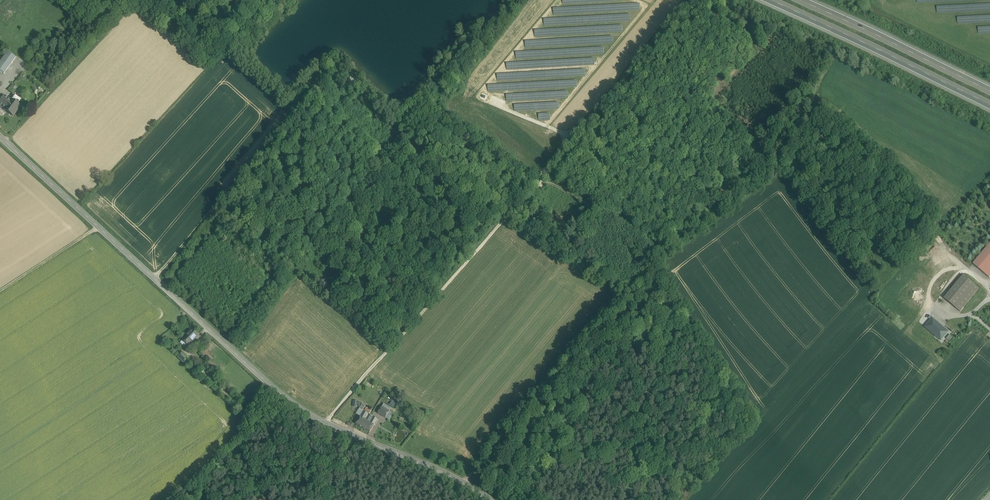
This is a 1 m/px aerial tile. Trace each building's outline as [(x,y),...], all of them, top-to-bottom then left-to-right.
[(0,62),(0,71),(4,74),(16,58),(7,52),(0,62)] [(348,81),(355,85),(357,81),(350,77),(348,81)] [(0,102),(0,106),(9,112),(15,104),(4,96),(0,102)] [(981,254),(989,262),(989,244),(981,254)] [(981,254),(973,264),(989,278),(989,277),(989,262),(981,254)] [(963,275),(944,298),(960,312),(980,289),(963,275)] [(948,332),(933,318),(931,320),(925,327),(941,340),(948,332)] [(193,329),(183,339),(189,345),(199,335),(193,329)] [(189,358),(183,352),(178,357),(184,363),(189,358)] [(398,404),(392,401),(389,405),(395,409),(398,404)] [(389,411),(382,407),(378,413),(385,418),(389,411)] [(364,411),(361,417),(360,417),(356,424),(363,429),(367,421),(365,419),(368,414),(364,411)] [(370,423),(367,421),(363,429),(369,433),(377,420),(373,417),(370,423)]
